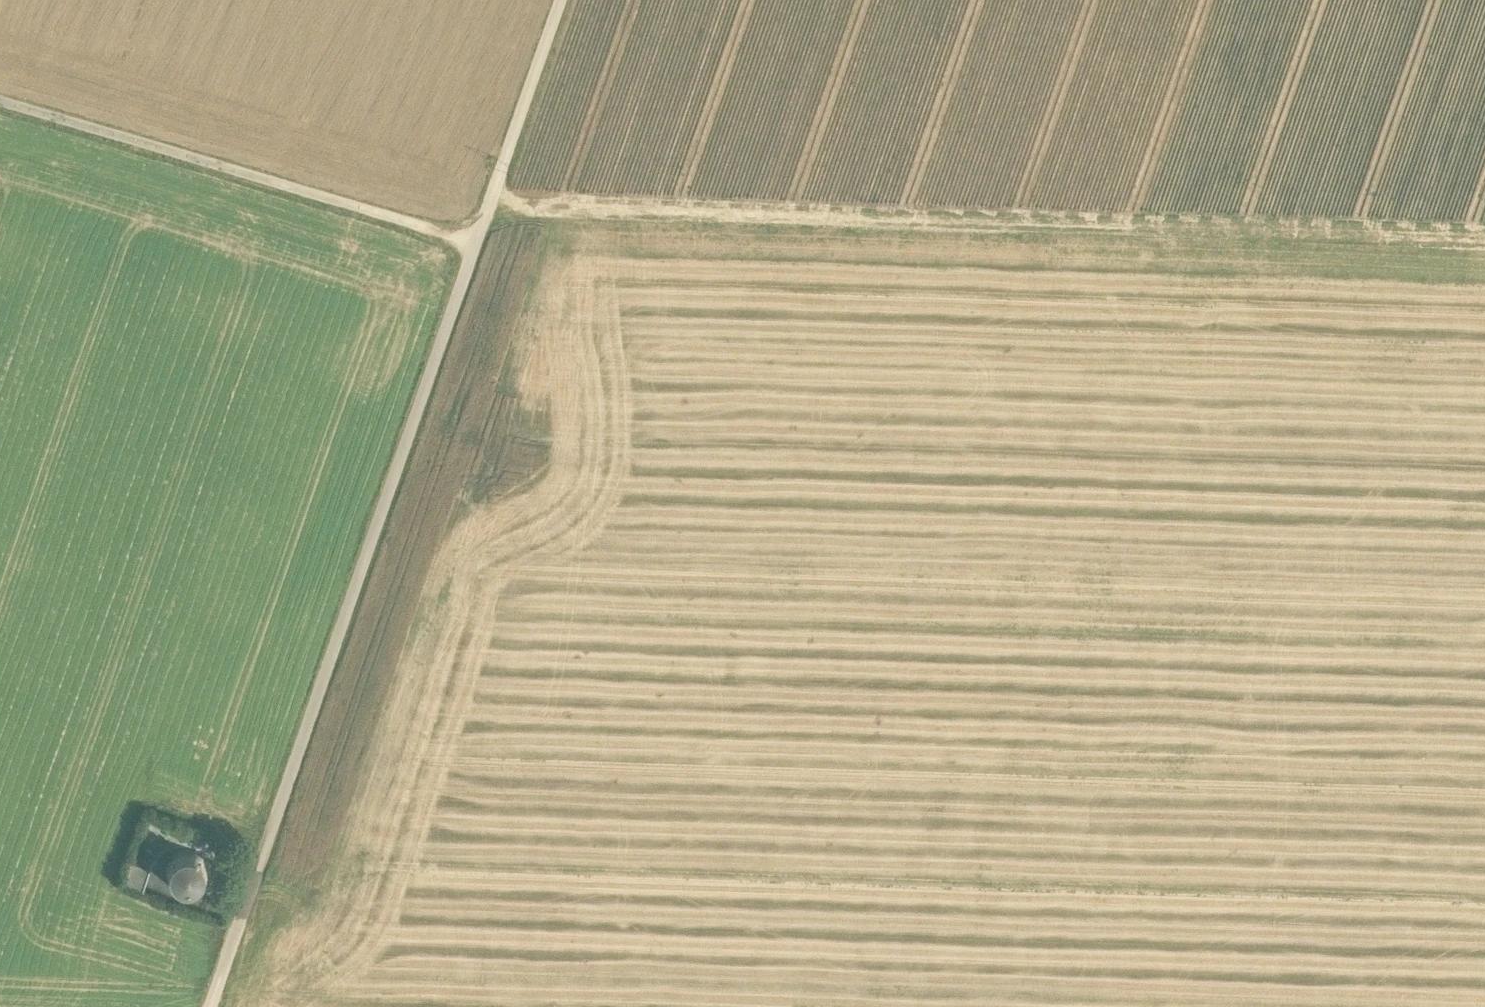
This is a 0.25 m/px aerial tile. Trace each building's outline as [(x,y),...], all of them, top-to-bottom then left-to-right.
[(177,854),(171,859),(168,866),(166,873),(167,880),(171,887),(176,892),(183,895),(190,896),(197,894),(203,890),(208,884),(210,878),(210,870),(208,864),(204,858),(198,854),(192,851),(184,852),(177,854)] [(142,893),(151,868),(132,861),(123,886),(142,893)]
